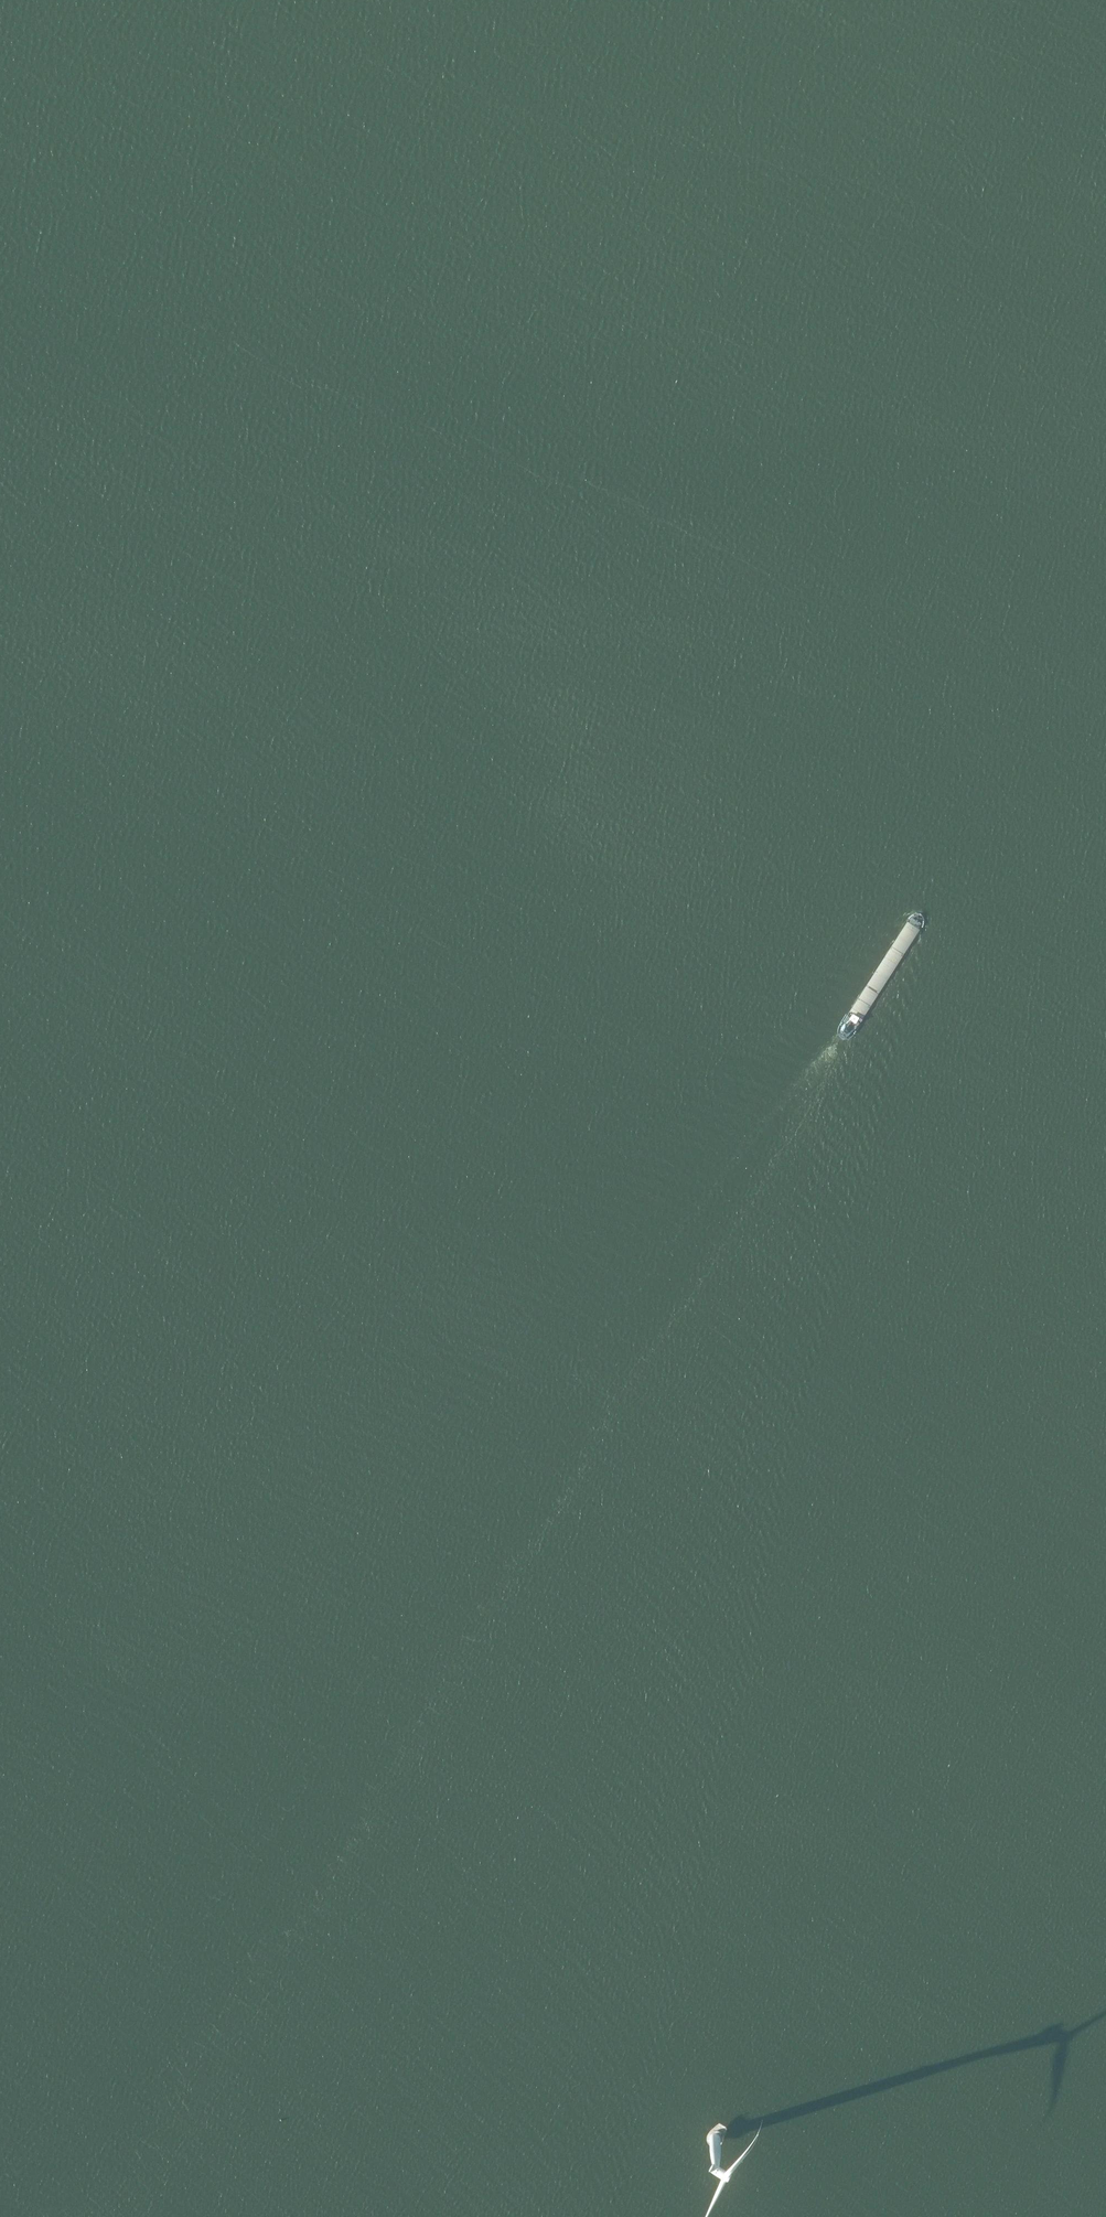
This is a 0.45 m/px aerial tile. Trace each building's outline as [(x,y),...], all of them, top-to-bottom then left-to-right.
[(718,2133),(715,2132),(713,2132),(711,2133),(710,2135),(709,2137),(709,2139),(710,2141),(712,2142),(714,2143),(716,2143),(718,2142),(719,2140),(720,2138),(720,2136),(719,2134),(718,2133)]
